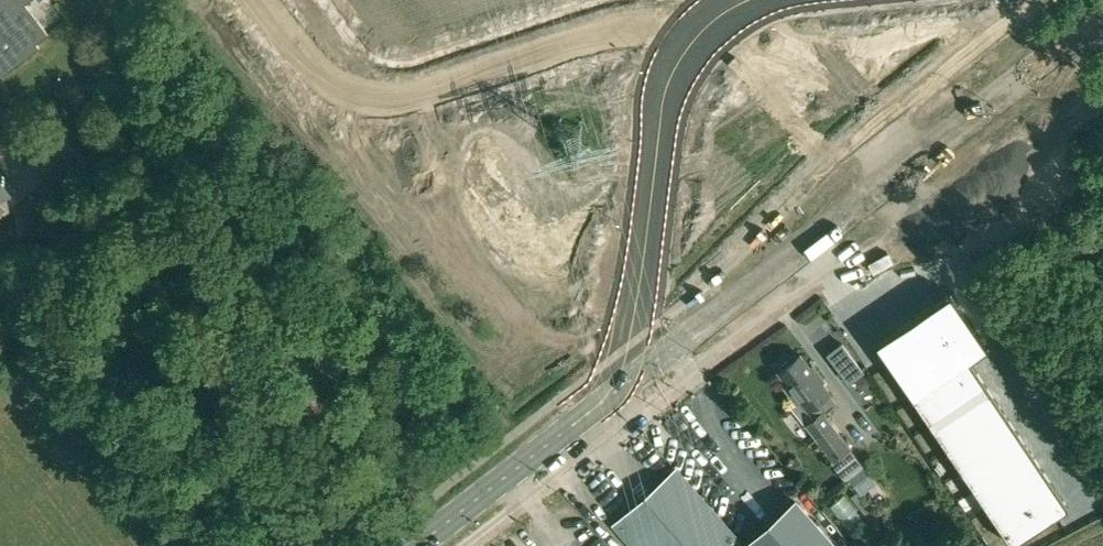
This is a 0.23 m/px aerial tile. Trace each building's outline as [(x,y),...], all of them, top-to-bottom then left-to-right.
[(0,1),(0,77),(40,47),(36,43),(49,34),(26,4),(31,0),(1,0),(0,1)] [(9,201),(2,192),(12,185),(0,170),(0,208),(9,201)] [(950,293),(876,343),(1013,544),(1068,507),(969,361),(988,348),(950,293)] [(864,371),(842,343),(828,354),(849,382),(864,371)] [(805,426),(806,425),(833,460),(849,448),(823,413),(835,404),(820,384),(824,381),(812,365),(810,367),(800,354),(790,362),(787,361),(781,366),(781,369),(778,371),(788,384),(784,387),(796,402),(793,405),(792,409),(805,426)] [(798,456),(787,464),(796,475),(807,467),(798,456)] [(878,483),(866,468),(852,478),(864,494),(878,483)] [(616,525),(635,545),(741,545),(676,472),(616,525)] [(797,502),(747,545),(836,545),(797,502)]
